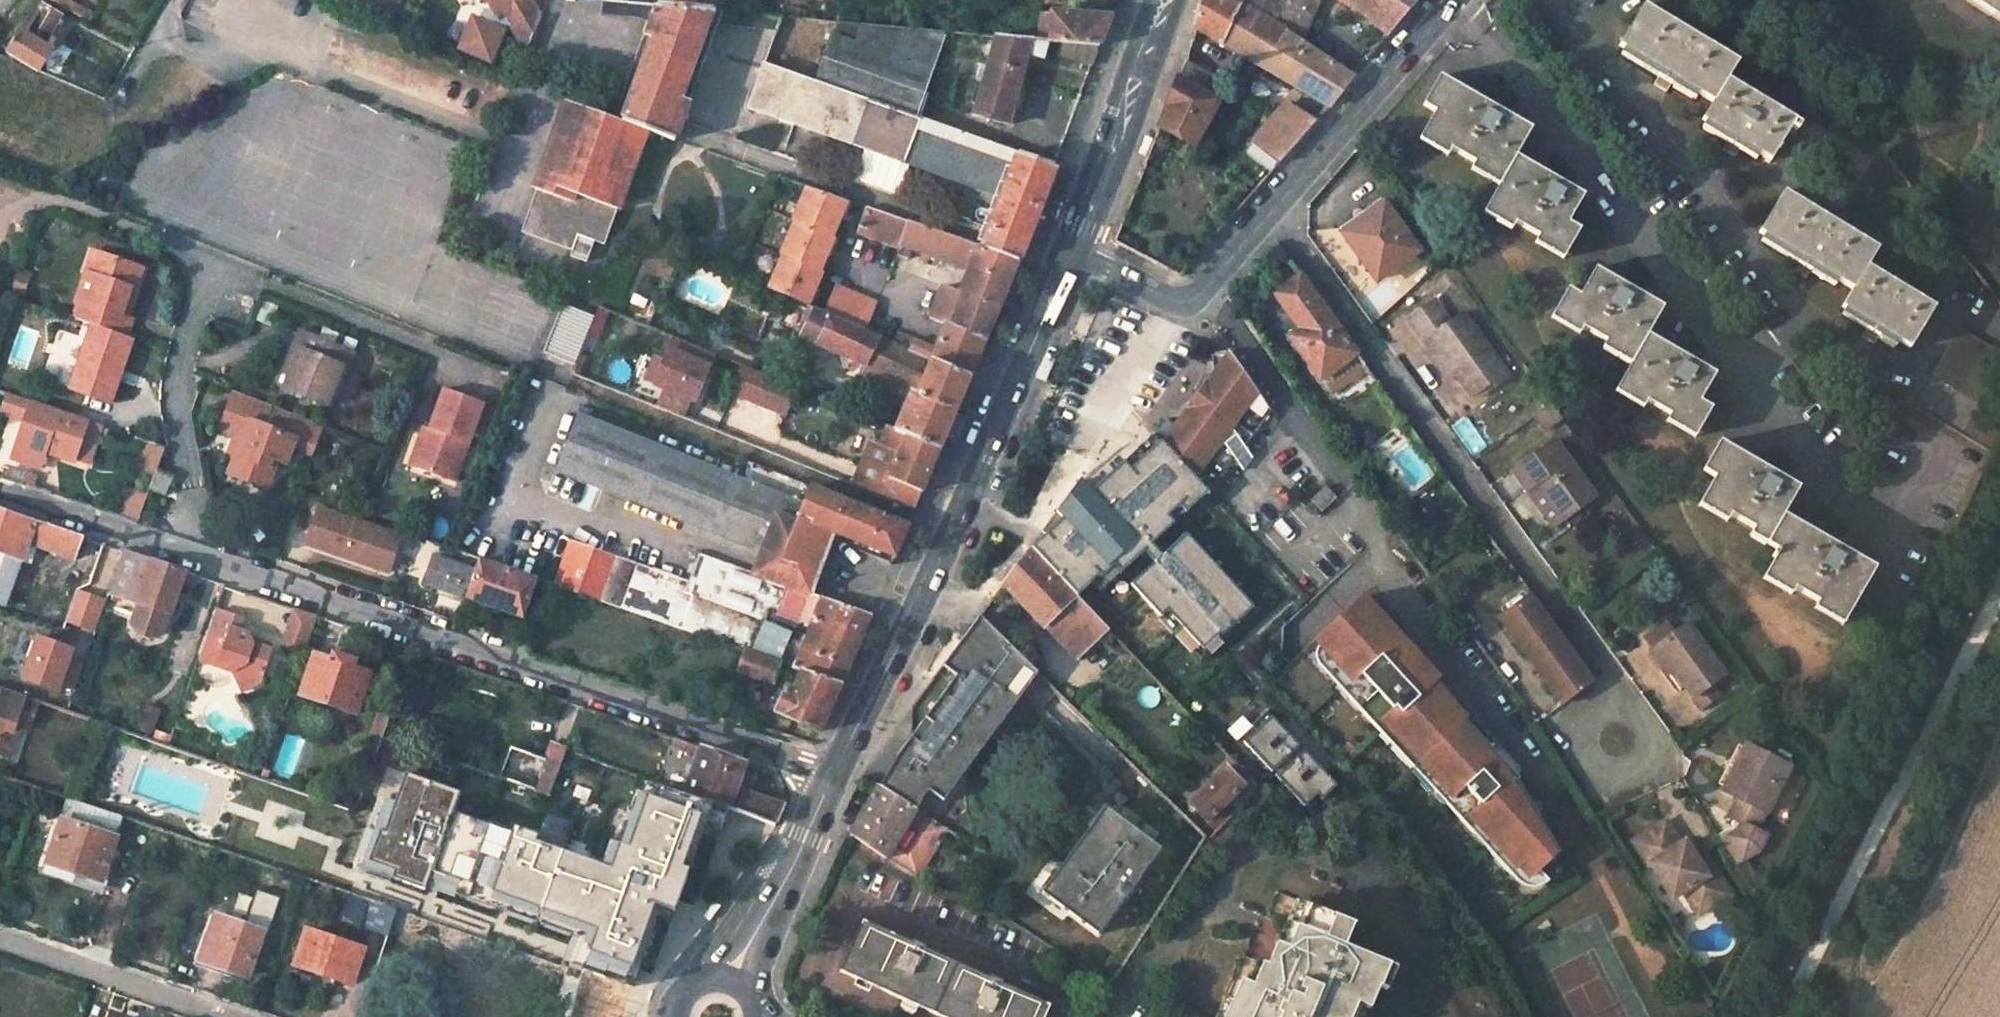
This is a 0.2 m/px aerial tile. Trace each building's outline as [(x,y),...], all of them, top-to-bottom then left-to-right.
[(50,51),(43,47),(65,9),(49,0),(40,0),(9,54),(38,72),(50,51)] [(87,12),(68,2),(70,0),(49,0),(65,9),(83,19),(87,12)] [(357,5),(380,14),(385,0),(360,0),(357,5)] [(494,13),(500,9),(525,49),(548,0),(486,0),(494,13)] [(685,8),(721,12),(731,12),(732,0),(686,0),(685,8)] [(1326,108),(1353,77),(1301,46),(1277,32),(1232,4),(1224,0),(1201,0),(1197,14),(1194,27),(1326,108)] [(1293,1),(1290,0),(1234,0),(1232,4),(1277,32),(1291,5),(1293,1)] [(1291,5),(1316,20),(1327,0),(1293,0),(1293,1),(1291,5)] [(1362,13),(1371,20),(1389,36),(1419,0),(1338,0),(1362,13)] [(1999,8),(1999,0),(1987,0),(1999,8)] [(658,18),(661,6),(608,1),(607,13),(658,18)] [(1737,58),(1645,4),(1621,43),(1712,100),(1702,116),(1769,157),(1794,117),(1727,76),(1737,58)] [(1301,46),(1316,20),(1291,5),(1277,32),(1301,46)] [(658,18),(653,34),(659,35),(629,121),(651,129),(676,137),(717,24),(721,12),(685,8),(661,6),(658,18)] [(717,24),(778,29),(781,17),(731,12),(721,12),(717,24)] [(1104,27),(1108,17),(1037,15),(1038,42),(1049,43),(1061,44),(1097,48),(1104,27)] [(471,18),(457,51),(488,64),(502,31),(471,18)] [(862,25),(856,40),(835,33),(816,81),(915,115),(944,33),(862,25)] [(996,38),(974,112),(1008,122),(1029,56),(1044,60),(1049,43),(1038,42),(996,38)] [(1097,48),(1061,44),(1057,54),(1089,68),(1097,48)] [(1169,98),(1158,126),(1193,146),(1219,102),(1201,90),(1209,75),(1184,60),(1169,98)] [(767,64),(751,107),(999,194),(980,246),(1017,259),(1026,234),(1054,163),(915,115),(816,81),(767,64)] [(1485,109),(1437,83),(1421,109),(1434,115),(1418,143),(1499,186),(1482,216),(1563,260),(1580,229),(1569,224),(1584,196),(1547,176),(1514,158),(1529,132),(1485,109)] [(629,121),(573,100),(542,187),(543,187),(585,203),(582,209),(616,224),(651,129),(629,121)] [(1287,105),(1257,145),(1278,164),(1311,125),(1317,119),(1287,105)] [(766,290),(811,307),(852,203),(806,186),(766,290)] [(543,187),(526,229),(556,241),(575,248),(581,233),(574,230),(582,209),(585,203),(543,187)] [(1877,245),(1782,190),(1758,230),(1853,287),(1843,303),(1912,344),(1937,303),(1867,262),(1877,245)] [(1379,199),(1338,229),(1374,280),(1416,251),(1379,199)] [(910,353),(968,378),(977,357),(995,313),(1017,259),(980,246),(867,207),(858,230),(943,262),(971,274),(962,296),(945,289),(931,321),(948,328),(941,343),(937,341),(934,350),(914,342),(910,353)] [(582,209),(574,230),(581,233),(608,244),(616,224),(582,209)] [(93,273),(101,252),(95,250),(88,271),(93,273)] [(125,336),(131,318),(125,316),(132,296),(127,295),(138,264),(101,252),(93,273),(88,271),(77,299),(80,300),(74,318),(90,323),(125,336)] [(1280,285),(1274,290),(1301,326),(1289,334),(1319,375),(1355,350),(1291,262),(1273,277),(1280,285)] [(127,295),(132,296),(143,265),(138,264),(127,295)] [(1569,292),(1554,318),(1635,363),(1620,390),(1699,434),(1715,406),(1704,401),(1719,374),(1681,353),(1650,336),(1664,310),(1626,289),(1596,273),(1581,299),(1569,292)] [(835,283),(825,307),(869,324),(879,300),(835,283)] [(598,305),(568,294),(550,341),(580,353),(598,305)] [(1435,305),(1412,321),(1426,342),(1431,339),(1457,376),(1474,399),(1491,386),(1495,391),(1510,381),(1463,316),(1449,325),(1435,305)] [(906,398),(892,432),(938,450),(953,415),(968,378),(910,353),(827,317),(813,310),(800,341),(815,347),(865,369),(861,379),(906,398)] [(90,323),(68,387),(109,401),(132,338),(125,336),(90,323)] [(1960,326),(1934,370),(1977,397),(1999,359),(1999,350),(1960,326)] [(288,375),(282,390),(326,407),(340,366),(347,368),(353,352),(349,351),(353,343),(320,329),(317,338),(298,330),(285,364),(291,367),(288,375)] [(1431,339),(1426,342),(1452,379),(1457,376),(1431,339)] [(1218,389),(1191,420),(1175,421),(1161,440),(1211,494),(1235,460),(1243,468),(1253,456),(1246,444),(1271,409),(1229,348),(1215,368),(1218,389)] [(679,357),(681,411),(708,410),(706,356),(679,357)] [(291,367),(285,364),(281,373),(288,375),(291,367)] [(785,417),(797,387),(743,365),(730,394),(785,417)] [(1191,420),(1218,389),(1215,368),(1196,393),(1175,421),(1191,420)] [(426,429),(413,464),(450,480),(469,431),(483,436),(494,409),(480,403),(481,402),(442,386),(426,429)] [(323,426),(233,389),(217,429),(234,436),(247,441),(239,461),(231,458),(224,476),(258,489),(269,463),(286,469),(297,442),(314,449),(323,426)] [(92,422),(33,402),(9,394),(2,412),(27,420),(14,457),(30,463),(43,468),(49,452),(77,462),(92,422)] [(1544,431),(1563,420),(1554,405),(1535,416),(1544,431)] [(734,482),(570,418),(549,476),(713,538),(734,482)] [(1466,418),(1452,429),(1475,457),(1489,446),(1466,418)] [(426,429),(420,425),(405,461),(413,464),(426,429)] [(885,429),(870,466),(861,463),(852,487),(912,511),(925,480),(938,450),(892,432),(885,429)] [(1551,433),(1508,462),(1523,484),(1531,479),(1557,515),(1592,491),(1551,433)] [(1050,537),(1032,549),(1078,596),(1093,582),(1102,591),(1145,553),(1155,565),(1132,585),(1201,663),(1225,638),(1221,636),(1252,607),(1186,536),(1164,557),(1153,544),(1212,496),(1161,440),(1155,434),(1111,474),(1092,492),(1081,482),(1059,511),(1043,534),(1050,537)] [(226,455),(231,458),(239,461),(247,441),(234,436),(226,455)] [(157,469),(165,447),(149,442),(139,472),(154,478),(157,469)] [(1759,465),(1722,444),(1705,475),(1716,481),(1700,509),(1781,554),(1767,581),(1846,627),(1875,572),(1835,550),(1786,523),(1804,490),(1759,465)] [(269,463),(258,489),(274,496),(286,469),(269,463)] [(175,475),(157,469),(154,478),(150,490),(167,496),(175,475)] [(29,477),(10,470),(7,480),(26,486),(29,477)] [(38,480),(29,477),(26,486),(35,490),(38,480)] [(1531,479),(1523,484),(1549,520),(1557,515),(1531,479)] [(811,488),(803,509),(734,482),(713,538),(759,556),(754,575),(811,595),(832,536),(892,558),(906,526),(811,488)] [(1334,498),(1323,486),(1307,500),(1319,513),(1334,498)] [(141,515),(148,496),(132,491),(122,520),(138,525),(138,523),(141,515)] [(385,572),(398,533),(317,506),(304,544),(385,572)] [(22,558),(24,559),(30,542),(77,557),(83,539),(25,518),(0,510),(0,551),(22,558)] [(553,583),(613,604),(629,562),(569,540),(553,583)] [(1019,567),(1006,584),(1047,626),(1078,596),(1032,549),(1019,567)] [(22,558),(0,551),(0,604),(5,606),(22,558)] [(187,574),(125,553),(111,596),(140,606),(137,615),(143,621),(158,626),(166,624),(168,615),(170,615),(178,590),(183,592),(184,587),(189,588),(193,576),(187,574)] [(749,651),(755,653),(769,612),(780,615),(781,612),(812,623),(821,598),(811,595),(754,575),(696,555),(686,581),(672,624),(749,651)] [(431,557),(420,586),(465,600),(474,572),(431,557)] [(486,608),(518,619),(532,580),(478,561),(474,572),(465,600),(467,601),(463,613),(483,620),(486,608)] [(613,604),(672,624),(686,581),(629,562),(613,604)] [(1532,592),(1501,615),(1566,703),(1596,680),(1532,592)] [(1078,596),(1047,626),(1077,657),(1109,627),(1088,606),(1078,596)] [(868,615),(821,598),(812,623),(796,667),(803,669),(840,682),(855,647),(868,615)] [(1389,722),(1441,778),(1434,784),(1475,827),(1482,818),(1499,835),(1491,844),(1517,871),(1526,863),(1535,873),(1561,850),(1502,756),(1501,755),(1498,752),(1486,752),(1484,728),(1439,680),(1434,686),(1419,672),(1410,671),(1407,648),(1398,638),(1393,643),(1377,625),(1381,621),(1360,598),(1315,640),(1334,660),(1328,666),(1356,695),(1352,699),(1381,729),(1389,722)] [(270,652),(253,646),(247,634),(237,631),(241,618),(216,609),(200,659),(236,672),(245,692),(259,686),(270,652)] [(319,619),(291,610),(280,641),(284,643),(281,652),(305,660),(308,651),(319,619)] [(1703,678),(1716,669),(1678,617),(1665,626),(1657,615),(1633,632),(1642,644),(1638,646),(1658,671),(1664,666),(1683,692),(1682,693),(1689,703),(1710,688),(1703,678)] [(1002,726),(1041,674),(982,617),(950,661),(946,667),(958,676),(926,718),(934,724),(920,742),(912,737),(898,755),(880,786),(916,807),(930,788),(945,800),(955,786),(949,781),(971,752),(978,757),(987,746),(980,741),(995,720),(1002,726)] [(273,643),(247,634),(253,646),(270,652),(273,643)] [(74,652),(39,640),(24,681),(59,694),(61,687),(75,692),(83,669),(69,664),(74,652)] [(1407,648),(1410,671),(1419,672),(1434,686),(1439,680),(1407,648)] [(749,651),(742,671),(775,682),(783,662),(755,653),(749,651)] [(315,655),(301,695),(355,714),(369,674),(352,668),(354,662),(334,656),(332,661),(315,655)] [(803,669),(795,689),(786,687),(776,716),(819,731),(829,708),(840,682),(803,669)] [(10,761),(19,733),(12,730),(14,724),(28,729),(37,702),(0,690),(0,758),(10,761)] [(393,712),(382,708),(370,745),(380,748),(393,712)] [(1273,770),(1300,746),(1269,711),(1242,734),(1273,770)] [(920,742),(934,724),(926,718),(920,727),(912,737),(920,742)] [(987,746),(1002,726),(995,720),(980,741),(987,746)] [(1381,729),(1434,784),(1441,778),(1389,722),(1381,729)] [(1486,752),(1498,752),(1501,755),(1502,756),(1506,751),(1484,728),(1486,752)] [(1783,765),(1743,743),(1718,790),(1732,798),(1723,815),(1736,822),(1732,829),(1715,834),(1732,865),(1750,850),(1758,835),(1749,829),(1783,765)] [(559,752),(540,744),(534,760),(501,748),(491,777),(544,795),(559,752)] [(700,749),(685,796),(724,809),(741,763),(734,760),(700,749)] [(1337,782),(1308,750),(1280,775),(1313,807),(1337,782)] [(955,786),(978,757),(971,752),(949,781),(955,786)] [(1247,784),(1229,766),(1192,802),(1209,821),(1247,784)] [(729,811),(724,809),(685,796),(659,787),(655,797),(638,792),(632,809),(629,808),(616,843),(611,841),(602,865),(537,841),(538,835),(515,826),(514,832),(453,810),(461,791),(407,771),(396,800),(380,795),(354,867),(390,881),(392,876),(425,888),(428,880),(575,934),(567,960),(604,972),(635,982),(661,907),(675,911),(706,826),(721,831),(729,811)] [(880,786),(851,831),(918,873),(947,828),(918,808),(916,807),(880,786)] [(773,826),(783,806),(741,793),(733,812),(773,826)] [(71,797),(50,858),(77,868),(75,873),(101,882),(125,815),(71,797)] [(1097,832),(1111,811),(1104,806),(1090,827),(1097,832)] [(1140,876),(1161,846),(1111,811),(1097,832),(1090,827),(1079,841),(1087,846),(1079,857),(1072,852),(1054,877),(1062,883),(1050,899),(1099,934),(1125,897),(1126,897),(1141,876),(1140,876)] [(1475,827),(1491,844),(1499,835),(1482,818),(1475,827)] [(1729,891),(1702,850),(1695,855),(1689,846),(1684,838),(1676,843),(1660,818),(1630,837),(1646,861),(1648,860),(1670,894),(1682,886),(1698,911),(1729,891)] [(1699,840),(1689,846),(1695,855),(1702,850),(1705,848),(1699,840)] [(1079,857),(1087,846),(1079,841),(1072,852),(1079,857)] [(1050,899),(1062,883),(1054,877),(1043,894),(1050,899)] [(395,905),(379,900),(369,928),(386,934),(395,905)] [(1397,963),(1346,942),(1356,919),(1309,900),(1300,922),(1290,919),(1261,984),(1244,977),(1234,999),(1225,995),(1216,1016),(1345,1016),(1353,996),(1371,1004),(1380,982),(1388,985),(1397,963)] [(359,1016),(376,1016),(385,990),(394,985),(418,913),(395,905),(386,934),(359,1016)] [(216,935),(206,961),(247,975),(263,931),(220,916),(214,934),(216,935)] [(838,970),(941,1016),(1046,1016),(1051,1006),(1002,984),(1004,981),(990,974),(988,978),(924,949),(926,944),(912,939),(910,942),(862,920),(838,970)] [(307,930),(296,964),(351,984),(363,949),(307,930)]
